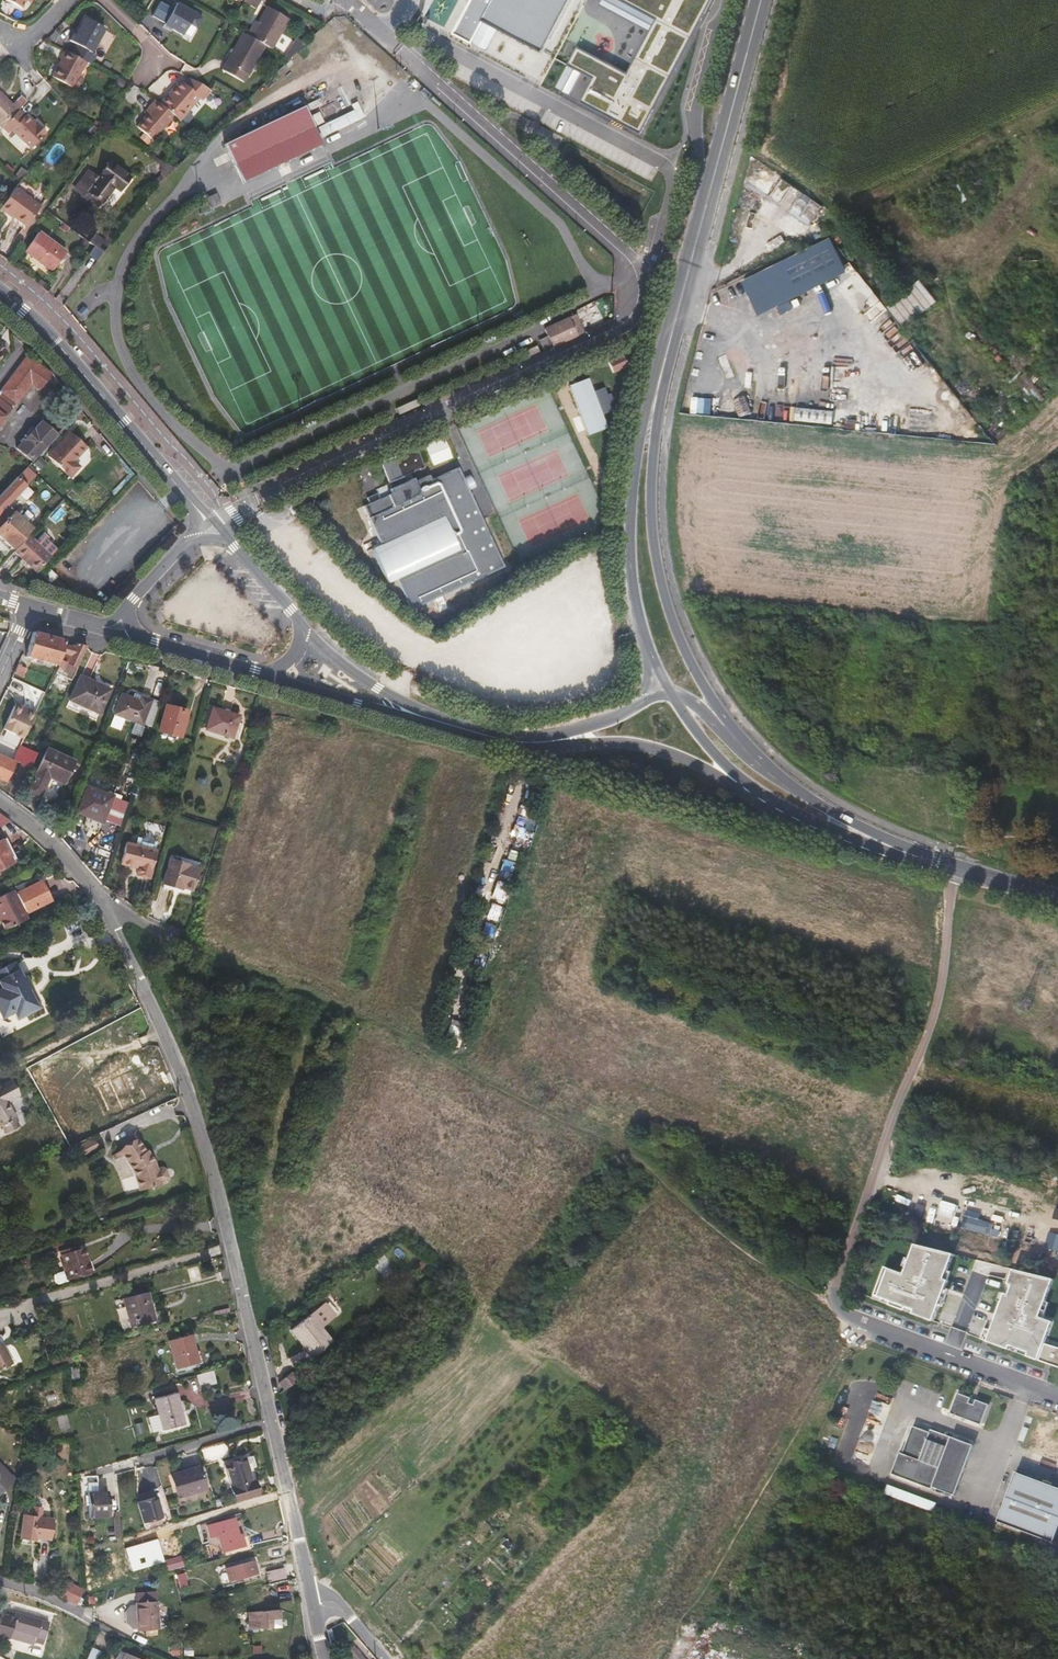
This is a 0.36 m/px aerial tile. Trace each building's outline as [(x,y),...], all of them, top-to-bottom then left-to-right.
[(21,8),(25,1),(28,3),(29,0),(7,0),(21,8)] [(243,2),(255,9),(260,0),(244,0),(243,2)] [(543,49),(569,0),(471,0),(454,31),(471,42),(485,18),(543,49)] [(708,0),(604,0),(602,4),(651,29),(629,72),(579,47),(558,87),(570,94),(583,73),(592,78),(581,99),(642,131),(708,0)] [(160,1),(152,16),(165,23),(164,25),(172,29),(182,34),(188,22),(196,27),(201,17),(177,3),(173,9),(160,1)] [(258,23),(250,36),(265,45),(272,49),(289,19),(267,7),(258,23)] [(76,44),(71,54),(86,62),(90,65),(92,61),(96,54),(91,52),(104,28),(85,18),(75,35),(73,34),(70,40),(76,44)] [(254,21),(246,34),(250,36),(258,23),(254,21)] [(246,34),(242,32),(221,70),(244,83),(265,45),(250,36),(246,34)] [(300,48),(293,43),(285,56),(289,59),(300,48)] [(71,54),(65,50),(60,59),(61,60),(52,76),(72,88),(86,62),(71,54)] [(208,88),(189,78),(184,84),(182,82),(168,97),(166,95),(160,103),(174,115),(180,121),(200,98),(203,100),(211,90),(208,88)] [(180,80),(166,95),(168,97),(182,82),(180,80)] [(2,127),(18,110),(27,101),(21,95),(12,104),(0,93),(0,125),(2,127)] [(143,112),(146,115),(158,102),(155,99),(143,112)] [(160,103),(158,102),(146,115),(136,127),(152,140),(174,115),(160,103)] [(318,113),(309,118),(304,106),(225,144),(234,164),(313,126),(322,122),(318,113)] [(2,127),(1,127),(8,133),(11,130),(30,149),(46,132),(37,124),(35,126),(31,122),(18,110),(2,127)] [(353,110),(314,129),(319,139),(358,120),(353,110)] [(314,129),(313,126),(234,164),(242,181),(321,144),(319,139),(314,129)] [(159,158),(157,162),(159,164),(161,167),(161,170),(161,172),(160,175),(164,179),(175,167),(159,158)] [(109,162),(105,168),(127,180),(129,177),(109,162)] [(21,167),(14,176),(19,181),(26,172),(21,167)] [(98,178),(87,193),(101,204),(113,187),(119,191),(127,180),(105,168),(98,178)] [(73,188),(84,196),(87,193),(98,178),(86,170),(73,188)] [(22,180),(17,185),(26,193),(30,188),(22,180)] [(14,188),(0,207),(26,226),(40,206),(14,188)] [(84,196),(81,201),(95,212),(101,204),(87,193),(84,196)] [(847,239),(839,230),(831,236),(839,245),(847,239)] [(24,251),(52,271),(57,264),(60,261),(66,252),(39,231),(24,251)] [(94,246),(89,254),(97,260),(109,245),(103,241),(94,234),(88,242),(94,246)] [(107,236),(103,241),(109,245),(112,240),(107,236)] [(743,282),(758,313),(847,269),(831,238),(743,282)] [(920,279),(888,306),(905,327),(937,300),(920,279)] [(553,346),(583,332),(575,315),(544,329),(548,336),(553,346)] [(543,351),(553,346),(548,336),(538,340),(543,351)] [(532,356),(540,352),(537,346),(529,350),(532,356)] [(622,354),(607,361),(612,373),(627,366),(622,354)] [(0,390),(0,391),(16,403),(31,384),(39,390),(52,374),(26,355),(0,390)] [(606,428),(601,415),(611,411),(608,404),(612,402),(608,394),(605,395),(603,388),(593,392),(588,378),(569,385),(588,435),(606,428)] [(5,417),(16,403),(0,391),(0,413),(5,417)] [(418,403),(413,392),(393,402),(398,413),(418,403)] [(692,398),(692,413),(713,413),(713,398),(692,398)] [(779,403),(756,403),(756,418),(778,419),(779,403)] [(797,421),(833,423),(833,410),(797,409),(797,421)] [(16,448),(33,461),(57,434),(41,421),(16,448)] [(73,461),(86,447),(70,432),(48,456),(70,477),(79,467),(73,461)] [(443,437),(425,444),(433,465),(451,458),(443,437)] [(381,462),(388,482),(390,482),(414,472),(414,471),(420,469),(421,469),(424,468),(425,467),(417,447),(381,462)] [(88,448),(76,460),(81,466),(93,454),(88,448)] [(475,505),(458,468),(431,480),(429,475),(415,482),(413,479),(390,490),(389,487),(387,484),(375,490),(379,499),(369,504),(363,506),(381,545),(372,549),(388,583),(397,579),(411,610),(504,567),(475,505)] [(18,477),(26,485),(34,477),(25,469),(18,477)] [(154,485),(158,482),(152,474),(149,477),(152,481),(154,485)] [(7,505),(8,506),(26,485),(18,477),(0,496),(0,513),(7,505)] [(0,513),(0,524),(13,510),(8,506),(7,505),(0,513)] [(0,524),(0,537),(12,548),(31,528),(13,510),(0,524)] [(29,536),(14,551),(37,572),(51,556),(38,544),(29,536)] [(44,538),(38,544),(51,556),(57,550),(44,538)] [(49,569),(42,576),(44,578),(50,584),(57,576),(53,573),(49,569)] [(985,630),(969,628),(968,637),(984,638),(985,630)] [(65,640),(33,631),(26,656),(57,665),(65,640)] [(75,647),(67,645),(64,654),(61,659),(58,668),(63,670),(66,663),(77,668),(87,647),(77,644),(75,647)] [(72,679),(77,668),(66,663),(63,670),(58,668),(57,672),(72,679)] [(26,668),(18,664),(14,673),(15,673),(22,677),(26,668)] [(70,700),(99,713),(109,691),(97,686),(98,684),(80,676),(70,700)] [(139,701),(122,695),(115,713),(142,723),(150,700),(141,697),(139,701)] [(150,700),(142,723),(152,727),(160,704),(150,700)] [(15,703),(14,706),(34,715),(35,713),(15,703)] [(192,710),(168,704),(160,731),(184,737),(192,710)] [(23,738),(34,715),(14,706),(3,729),(23,738)] [(238,716),(213,708),(207,729),(232,737),(238,716)] [(132,732),(142,735),(145,725),(135,723),(132,732)] [(22,761),(32,765),(37,753),(31,750),(32,747),(21,742),(20,745),(14,758),(16,758),(19,760),(22,761)] [(25,792),(49,803),(55,801),(74,761),(47,748),(25,792)] [(0,751),(0,778),(9,782),(19,760),(16,758),(14,758),(0,751)] [(128,763),(138,769),(140,763),(131,758),(128,763)] [(25,780),(32,765),(22,761),(16,775),(25,780)] [(87,786),(77,812),(88,816),(89,812),(104,818),(113,795),(87,786)] [(104,818),(104,820),(121,826),(130,801),(113,795),(104,818)] [(89,812),(88,816),(103,822),(104,820),(104,818),(89,812)] [(11,821),(0,813),(0,826),(11,821)] [(152,837),(146,836),(143,838),(138,837),(136,845),(154,849),(155,849),(157,841),(154,841),(152,837)] [(7,837),(2,840),(13,862),(18,860),(7,837)] [(0,841),(0,869),(13,862),(2,840),(0,841)] [(136,845),(126,842),(120,864),(138,868),(136,875),(149,878),(151,871),(157,850),(155,849),(154,849),(136,845)] [(190,864),(171,858),(163,884),(174,887),(175,884),(182,887),(193,890),(199,870),(189,866),(190,864)] [(42,881),(15,894),(13,890),(0,896),(0,919),(5,930),(28,919),(24,913),(51,899),(42,881)] [(504,896),(494,893),(485,922),(495,926),(504,896)] [(13,961),(0,968),(0,1018),(1,1020),(12,1014),(15,1019),(16,1019),(37,1007),(28,989),(30,988),(23,975),(21,977),(13,961)] [(277,988),(254,980),(252,986),(274,995),(277,988)] [(41,1008),(30,988),(28,989),(37,1007),(16,1019),(17,1021),(41,1008)] [(228,1011),(237,1016),(241,1008),(232,1003),(228,1011)] [(103,1089),(114,1115),(147,1100),(136,1075),(103,1089)] [(0,1086),(0,1124),(1,1127),(4,1125),(5,1125),(16,1119),(17,1118),(8,1101),(20,1095),(12,1079),(0,1086)] [(5,1125),(4,1125),(8,1132),(20,1126),(16,1119),(5,1125)] [(161,1168),(159,1160),(143,1138),(124,1151),(127,1155),(138,1170),(139,1175),(141,1175),(146,1189),(170,1181),(172,1177),(170,1168),(166,1166),(161,1168)] [(127,1155),(124,1151),(117,1156),(120,1160),(127,1155)] [(146,1189),(141,1175),(139,1175),(131,1178),(130,1180),(133,1191),(135,1192),(146,1189)] [(925,1206),(917,1204),(914,1215),(923,1217),(925,1206)] [(980,1220),(981,1213),(966,1210),(963,1228),(999,1235),(1001,1224),(980,1220)] [(1047,1247),(1057,1250),(1057,1234),(1051,1232),(1047,1247)] [(91,1272),(84,1248),(77,1250),(71,1252),(69,1248),(61,1251),(64,1262),(63,1263),(65,1269),(56,1272),(54,1275),(56,1281),(59,1282),(68,1279),(91,1272)] [(912,1312),(932,1320),(948,1279),(944,1278),(952,1257),(912,1248),(903,1272),(884,1265),(873,1293),(889,1299),(888,1303),(903,1309),(905,1305),(913,1308),(912,1312)] [(383,1252),(380,1255),(387,1264),(391,1262),(383,1252)] [(1053,1279),(1012,1270),(1007,1283),(1011,1284),(1008,1293),(1004,1292),(990,1329),(983,1327),(980,1336),(978,1335),(977,1337),(1007,1348),(1009,1345),(1028,1352),(1026,1356),(1036,1359),(1057,1366),(1057,1348),(1044,1343),(1052,1321),(1039,1317),(1053,1279)] [(147,1292),(124,1298),(131,1327),(154,1321),(147,1292)] [(872,1297),(888,1303),(889,1299),(873,1293),(872,1297)] [(324,1302),(290,1330),(312,1357),(332,1341),(320,1327),(335,1315),(324,1302)] [(517,1303),(511,1310),(519,1317),(525,1309),(517,1303)] [(191,1335),(169,1341),(177,1368),(198,1362),(191,1335)] [(1007,1348),(1026,1356),(1028,1352),(1009,1345),(1007,1348)] [(10,1364),(0,1346),(0,1369),(10,1364)] [(213,1370),(197,1375),(199,1384),(213,1381),(214,1383),(216,1383),(213,1370)] [(291,1371),(278,1382),(284,1390),(290,1386),(297,1380),(293,1375),(291,1371)] [(176,1392),(154,1398),(158,1414),(163,1430),(184,1424),(176,1392)] [(989,1406),(958,1394),(950,1414),(981,1426),(982,1422),(983,1421),(989,1406)] [(154,1432),(163,1430),(158,1414),(150,1416),(154,1432)] [(65,1415),(57,1417),(60,1429),(68,1427),(65,1415)] [(930,1434),(913,1427),(902,1453),(899,1452),(891,1474),(931,1490),(933,1488),(954,1496),(971,1454),(971,1451),(974,1446),(932,1430),(930,1434)] [(245,1457),(224,1463),(235,1501),(259,1494),(255,1480),(252,1481),(245,1457)] [(199,1466),(170,1474),(177,1497),(206,1489),(199,1466)] [(13,1478),(6,1471),(1,1476),(8,1483),(13,1478)] [(1018,1474),(998,1522),(1054,1544),(1057,1533),(1057,1490),(1018,1474)] [(87,1483),(87,1492),(89,1517),(109,1516),(108,1491),(97,1492),(97,1482),(87,1483)] [(156,1496),(137,1502),(143,1523),(163,1517),(156,1496)] [(42,1509),(32,1508),(31,1516),(32,1516),(41,1517),(42,1509)] [(31,1516),(23,1515),(21,1537),(34,1539),(34,1536),(50,1538),(53,1519),(41,1517),(32,1516),(31,1516)] [(217,1524),(207,1527),(210,1537),(219,1535),(223,1551),(221,1552),(222,1557),(251,1549),(247,1536),(242,1538),(241,1537),(238,1537),(233,1520),(217,1524)] [(181,1556),(162,1562),(164,1570),(183,1565),(181,1556)] [(252,1559),(226,1565),(229,1579),(256,1573),(252,1559)] [(283,1568),(266,1571),(268,1582),(286,1578),(283,1568)] [(171,1580),(161,1582),(163,1589),(173,1586),(171,1580)] [(83,1589),(67,1582),(60,1597),(76,1604),(83,1589)] [(157,1601),(137,1602),(137,1605),(131,1605),(126,1611),(127,1623),(132,1628),(138,1628),(138,1630),(159,1629),(157,1601)] [(279,1609),(249,1612),(249,1619),(248,1619),(249,1630),(273,1628),(272,1619),(280,1618),(279,1609)] [(17,1612),(15,1617),(0,1613),(0,1636),(9,1639),(11,1629),(36,1637),(36,1636),(43,1639),(46,1630),(39,1628),(41,1619),(17,1612)] [(353,1646),(347,1651),(353,1658),(363,1658),(353,1646)] [(101,1651),(91,1647),(86,1658),(97,1658),(101,1651)] [(126,1653),(119,1650),(118,1655),(115,1658),(123,1658),(126,1653)]
